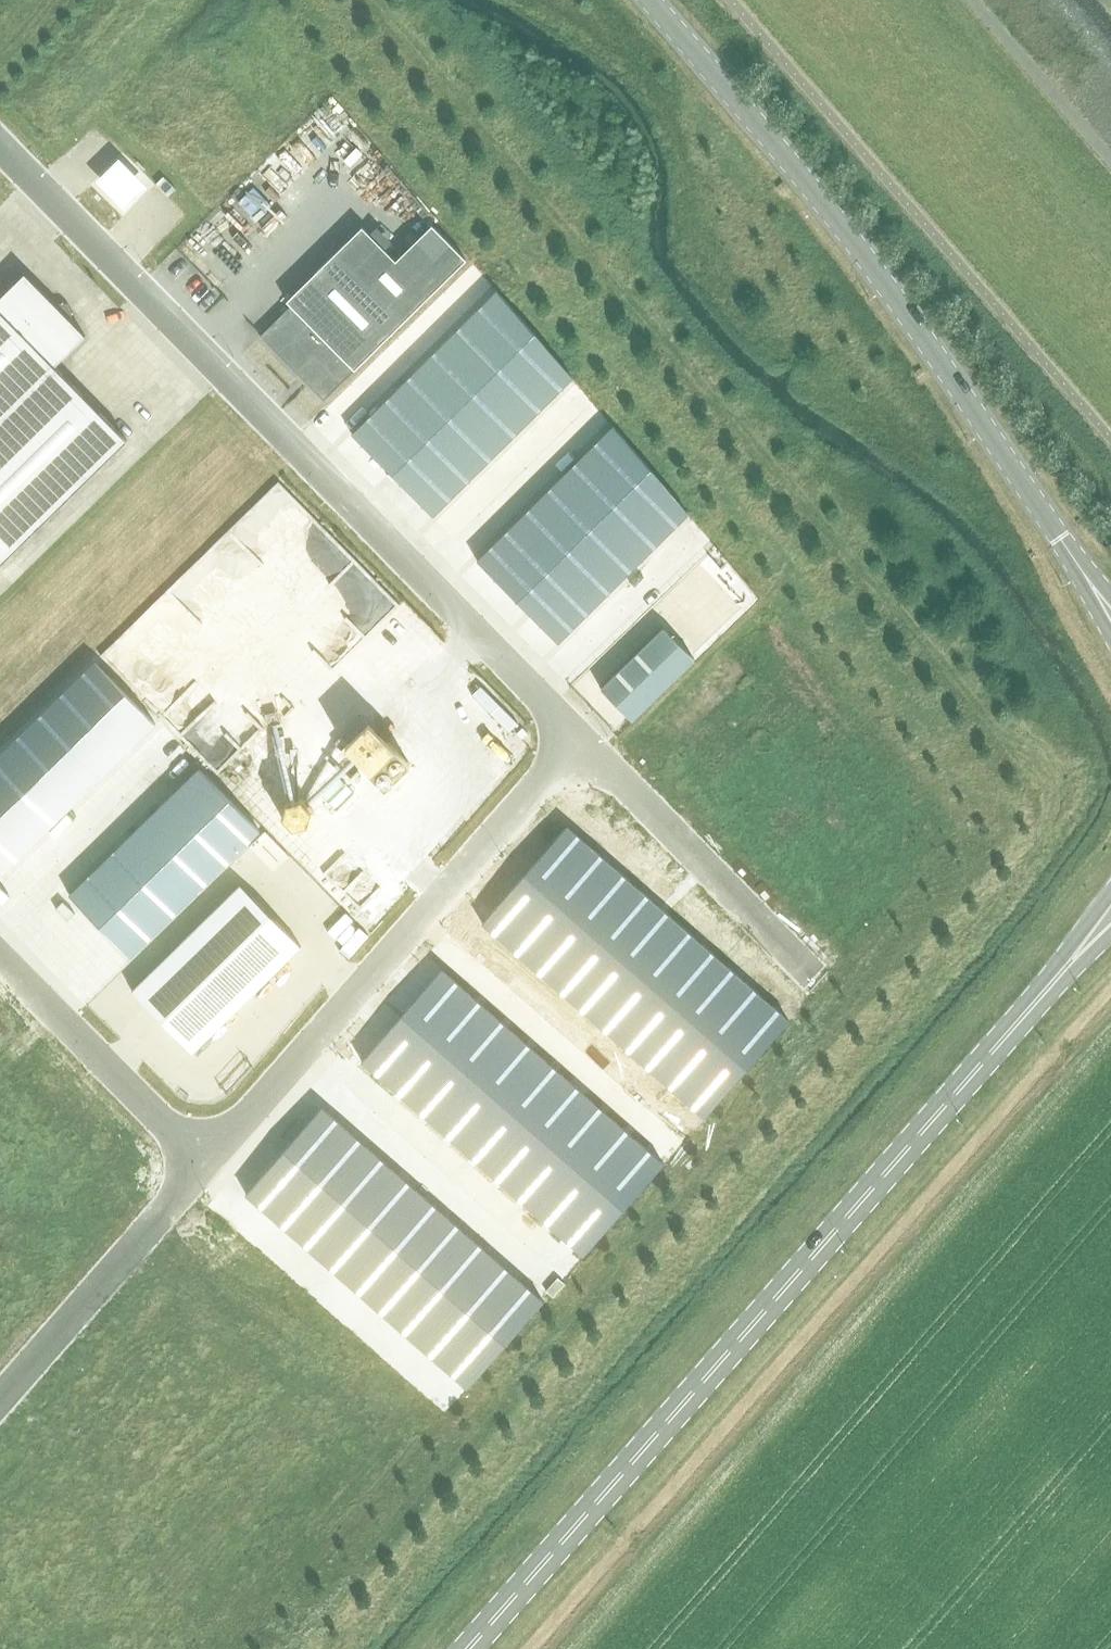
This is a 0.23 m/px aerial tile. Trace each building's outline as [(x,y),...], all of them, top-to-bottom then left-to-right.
[(118,151),(95,174),(124,203),(147,181),(118,151)] [(291,304),(260,335),(323,400),(430,295),(397,261),(364,227),(289,301),(291,304)] [(85,335),(24,273),(0,297),(0,564),(77,489),(127,440),(54,366),(85,335)] [(496,290),(468,318),(508,358),(533,333),(496,290)] [(468,318),(446,340),(486,381),(508,358),(468,318)] [(533,333),(508,358),(548,399),(571,376),(533,333)] [(446,340),(423,362),(463,403),(486,381),(446,340)] [(508,358),(486,381),(526,421),(548,399),(508,358)] [(423,362),(401,385),(421,405),(441,425),(463,403),(423,362)] [(486,381),(463,403),(503,443),(526,421),(486,381)] [(401,385),(351,434),(372,454),(421,405),(401,385)] [(463,403),(441,425),(461,445),(481,465),(503,443),(463,403)] [(421,405),(372,454),(391,474),(441,425),(421,405)] [(441,425),(391,474),(411,494),(461,445),(441,425)] [(584,454),(624,494),(650,469),(613,425),(584,454)] [(461,445),(411,494),(432,514),(481,465),(461,445)] [(601,517),(624,494),(584,454),(561,477),(601,517)] [(624,494),(664,535),(687,512),(650,469),(624,494)] [(601,517),(561,477),(539,499),(579,539),(601,517)] [(641,557),(664,535),(624,494),(601,517),(641,557)] [(539,499),(515,522),(542,549),(556,562),(579,539),(539,499)] [(579,539),(619,580),(641,557),(601,517),(579,539)] [(515,522),(477,560),(504,587),(542,549),(515,522)] [(556,562),(569,576),(596,603),(619,580),(579,539),(556,562)] [(504,587),(530,614),(569,576),(556,562),(542,549),(504,587)] [(569,576),(530,614),(557,641),(596,603),(569,576)] [(662,628),(600,688),(630,719),(692,659),(662,628)] [(93,659),(71,680),(134,744),(155,723),(93,659)] [(71,680),(50,701),(112,765),(134,744),(71,680)] [(480,686),(471,695),(509,731),(518,722),(480,686)] [(50,701),(28,723),(90,786),(112,765),(50,701)] [(368,721),(344,746),(385,788),(410,763),(368,721)] [(28,723),(6,744),(37,776),(68,808),(90,786),(28,723)] [(0,750),(0,812),(4,808),(37,776),(6,744),(0,750)] [(197,765),(175,787),(237,850),(259,829),(197,765)] [(37,776),(4,808),(35,840),(68,808),(37,776)] [(175,787),(153,808),(215,872),(237,850),(175,787)] [(0,812),(0,869),(3,871),(35,840),(4,808),(0,812)] [(153,808),(131,829),(162,861),(193,893),(215,872),(153,808)] [(566,826),(545,850),(589,888),(610,864),(566,826)] [(131,829),(67,891),(98,923),(162,861),(131,829)] [(545,850),(524,874),(568,913),(589,888),(545,850)] [(162,861),(98,923),(130,955),(193,893),(162,861)] [(589,888),(568,913),(590,932),(633,884),(610,864),(589,888)] [(524,874),(502,898),(547,937),(568,913),(524,874)] [(240,884),(131,990),(192,1052),(301,946),(240,884)] [(633,884),(590,932),(612,952),(655,903),(633,884)] [(502,898),(481,922),(525,961),(547,937),(502,898)] [(655,903),(612,952),(635,971),(677,923),(655,903)] [(547,937),(525,961),(548,981),(590,932),(568,913),(547,937)] [(677,923),(635,971),(657,991),(699,942),(677,923)] [(590,932),(548,981),(570,1000),(612,952),(590,932)] [(699,942),(657,991),(679,1010),(721,961),(699,942)] [(612,952),(570,1000),(592,1019),(635,971),(612,952)] [(721,961),(679,1010),(701,1029),(744,981),(721,961)] [(442,968),(422,991),(471,1035),(491,1011),(442,968)] [(635,971),(592,1019),(615,1039),(657,991),(635,971)] [(744,981),(701,1029),(723,1049),(766,1000),(744,981)] [(422,991),(401,1015),(450,1058),(471,1035),(422,991)] [(657,991),(615,1039),(637,1058),(679,1010),(657,991)] [(766,1000),(723,1049),(746,1068),(788,1020),(766,1000)] [(679,1010),(637,1058),(659,1078),(701,1029),(679,1010)] [(471,1035),(450,1058),(475,1080),(516,1033),(491,1011),(471,1035)] [(401,1015),(381,1038),(430,1081),(450,1058),(401,1015)] [(701,1029),(659,1078),(681,1097),(723,1049),(701,1029)] [(516,1033),(475,1080),(500,1102),(541,1055),(516,1033)] [(381,1038),(361,1060),(410,1104),(430,1081),(381,1038)] [(723,1049),(681,1097),(704,1117),(746,1068),(723,1049)] [(541,1055),(500,1102),(524,1123),(565,1077),(541,1055)] [(430,1081),(410,1104),(434,1126),(475,1080),(450,1058),(430,1081)] [(565,1077),(524,1123),(549,1145),(590,1099),(565,1077)] [(475,1080),(434,1126),(459,1147),(500,1102),(475,1080)] [(590,1099),(549,1145),(574,1167),(615,1121),(590,1099)] [(500,1102),(459,1147),(484,1169),(524,1123),(500,1102)] [(321,1107),(302,1128),(351,1171),(370,1150),(321,1107)] [(615,1121),(574,1167),(598,1189),(639,1143),(615,1121)] [(524,1123),(484,1169),(508,1191),(549,1145),(524,1123)] [(302,1128),(283,1150),(332,1193),(351,1171),(302,1128)] [(639,1143),(598,1189),(623,1211),(664,1165),(639,1143)] [(549,1145),(508,1191),(533,1213),(574,1167),(549,1145)] [(283,1150),(264,1171),(313,1215),(332,1193),(283,1150)] [(351,1171),(332,1193),(357,1215),(395,1172),(370,1150),(351,1171)] [(574,1167),(533,1213),(558,1235),(598,1189),(574,1167)] [(264,1171),(245,1193),(294,1236),(313,1215),(264,1171)] [(395,1172),(357,1215),(381,1237),(420,1194),(395,1172)] [(598,1189),(558,1235),(583,1257),(623,1211),(598,1189)] [(313,1215),(294,1236),(319,1258),(356,1216),(357,1215),(332,1193),(313,1215)] [(420,1194),(381,1237),(406,1258),(444,1215),(420,1194)] [(356,1216),(319,1258),(343,1280),(381,1237),(357,1215),(356,1216)] [(444,1215),(406,1258),(430,1280),(468,1237),(444,1215)] [(381,1237),(343,1280),(368,1302),(406,1258),(381,1237)] [(468,1237),(430,1280),(455,1302),(493,1259),(468,1237)] [(406,1258),(368,1302),(392,1323),(430,1280),(406,1258)] [(493,1259),(455,1302),(479,1324),(517,1280),(493,1259)] [(556,1278),(545,1291),(549,1295),(552,1297),(564,1284),(561,1282),(556,1278)] [(430,1280),(392,1323),(417,1345),(455,1302),(430,1280)] [(517,1280),(479,1324),(504,1346),(542,1302),(517,1280)] [(455,1302),(417,1345),(441,1367),(479,1324),(455,1302)] [(479,1324),(441,1367),(466,1389),(504,1346),(479,1324)]
